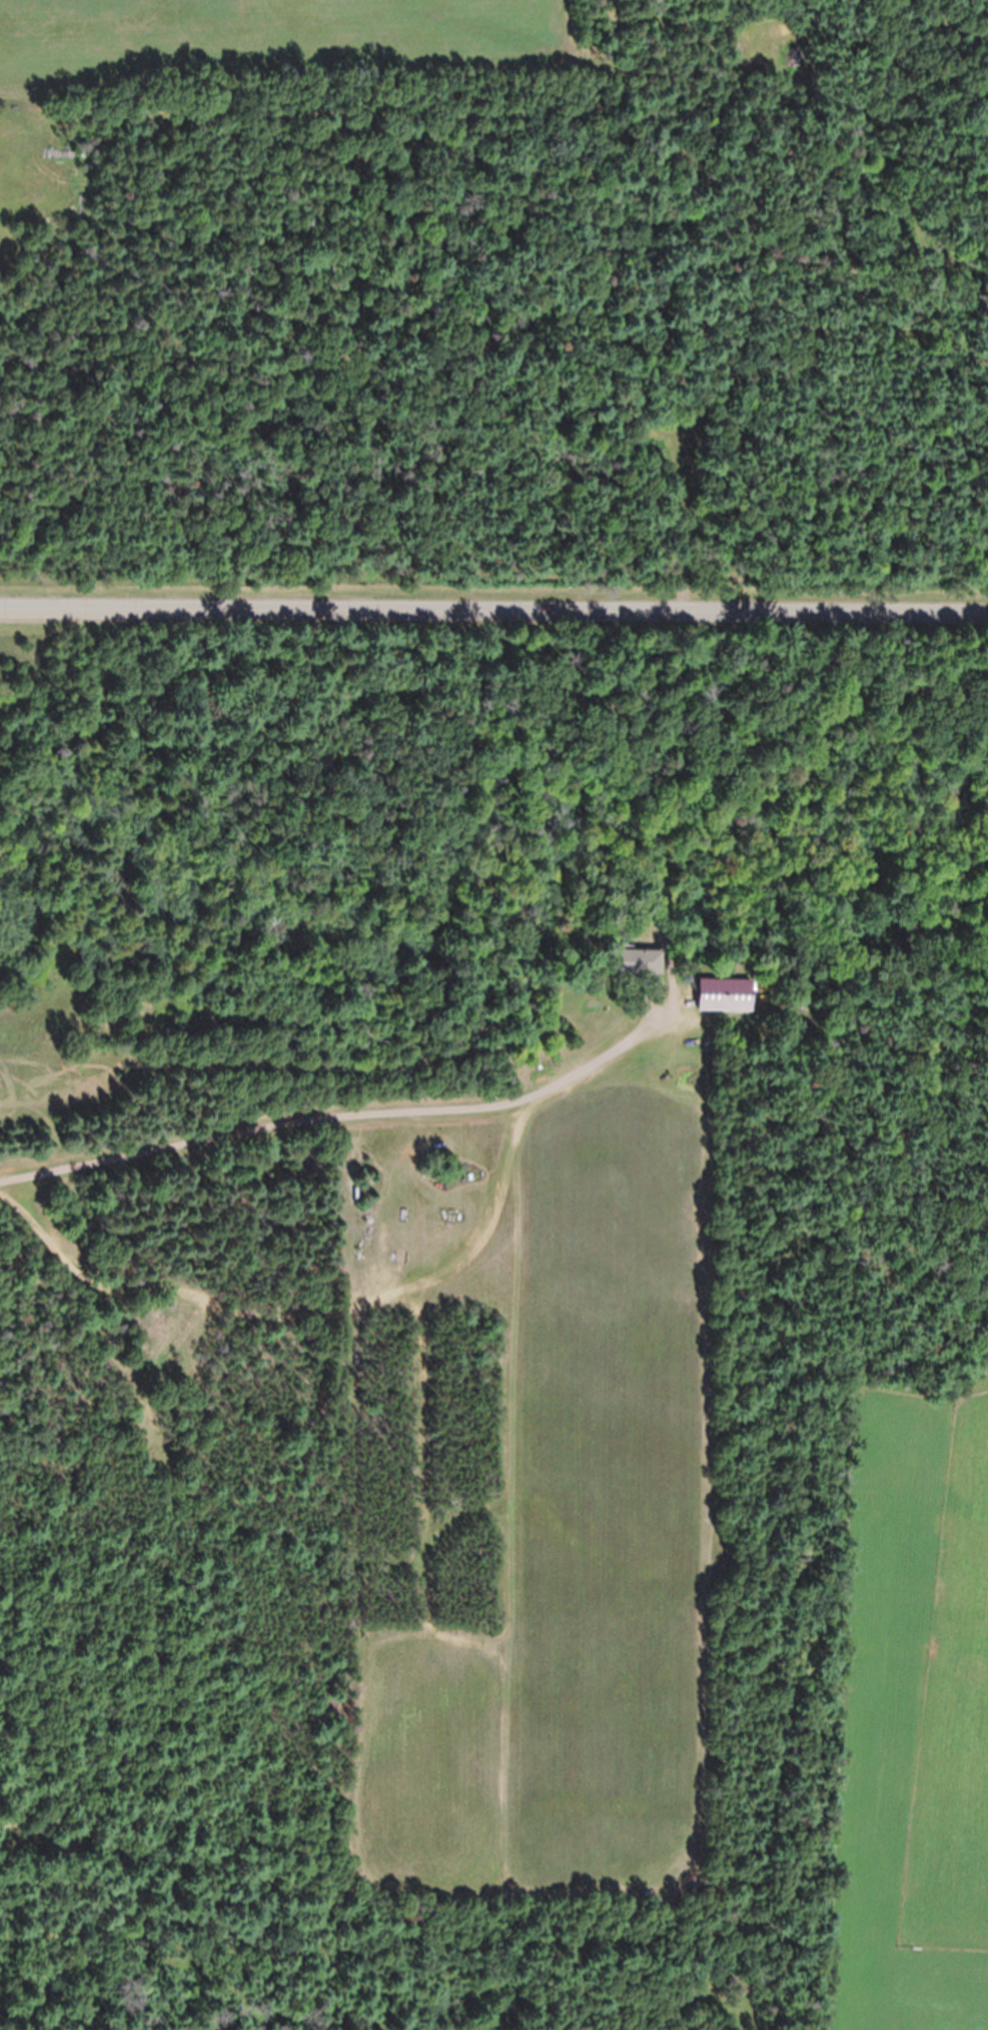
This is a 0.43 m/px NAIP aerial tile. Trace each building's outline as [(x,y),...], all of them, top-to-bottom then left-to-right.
[(662,951),(610,951),(610,975),(662,975),(662,951)] [(697,1012),(752,1012),(752,980),(697,980),(697,1012)] [(964,2010),(944,2010),(944,2019),(964,2019),(964,2010)]
